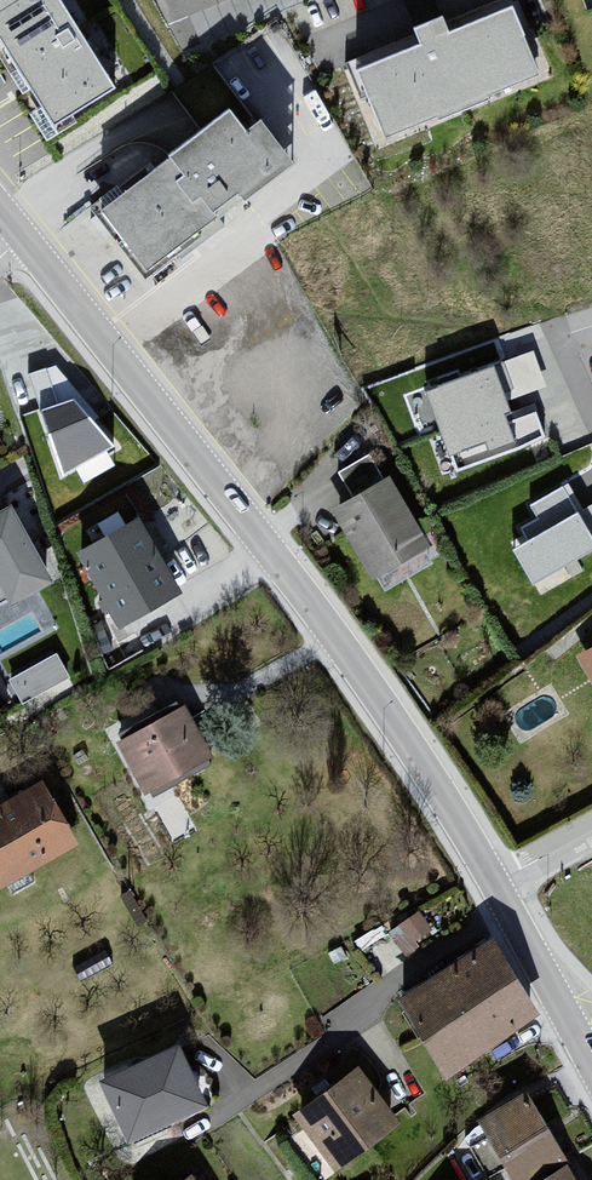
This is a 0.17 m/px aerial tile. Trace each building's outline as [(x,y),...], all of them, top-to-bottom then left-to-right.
[(0,4),(0,68),(47,138),(114,90),(57,0),(6,0),(0,4)] [(421,49),(358,75),(388,148),(439,127),(440,131),(497,108),(495,103),(549,81),(520,9),(456,36),(449,20),(415,34),(421,49)] [(238,138),(224,119),(95,215),(147,284),(298,172),(261,122),(238,138)] [(456,477),(543,443),(533,417),(510,426),(486,367),(422,392),(456,477)] [(41,411),(62,476),(114,446),(74,400),(41,411)] [(349,495),(322,511),(364,581),(421,547),(365,455),(336,473),(349,495)] [(511,541),(538,587),(591,556),(591,540),(572,505),(511,541)] [(38,583),(0,514),(0,603),(38,583)] [(144,526),(81,564),(121,631),(184,593),(144,526)] [(576,653),(591,683),(591,642),(576,653)] [(23,699),(72,672),(57,646),(8,673),(23,699)] [(185,709),(120,744),(145,791),(210,756),(185,709)] [(0,808),(0,880),(3,885),(75,844),(41,784),(0,808)] [(405,943),(434,924),(420,903),(391,923),(405,943)] [(482,939),(386,999),(432,1073),(528,1013),(482,939)] [(167,1050),(92,1084),(120,1144),(195,1109),(167,1050)] [(346,1066),(280,1116),(324,1175),(391,1126),(346,1066)] [(466,1120),(503,1179),(527,1179),(555,1163),(511,1092),(466,1120)] [(555,1163),(527,1179),(565,1179),(555,1163)]
